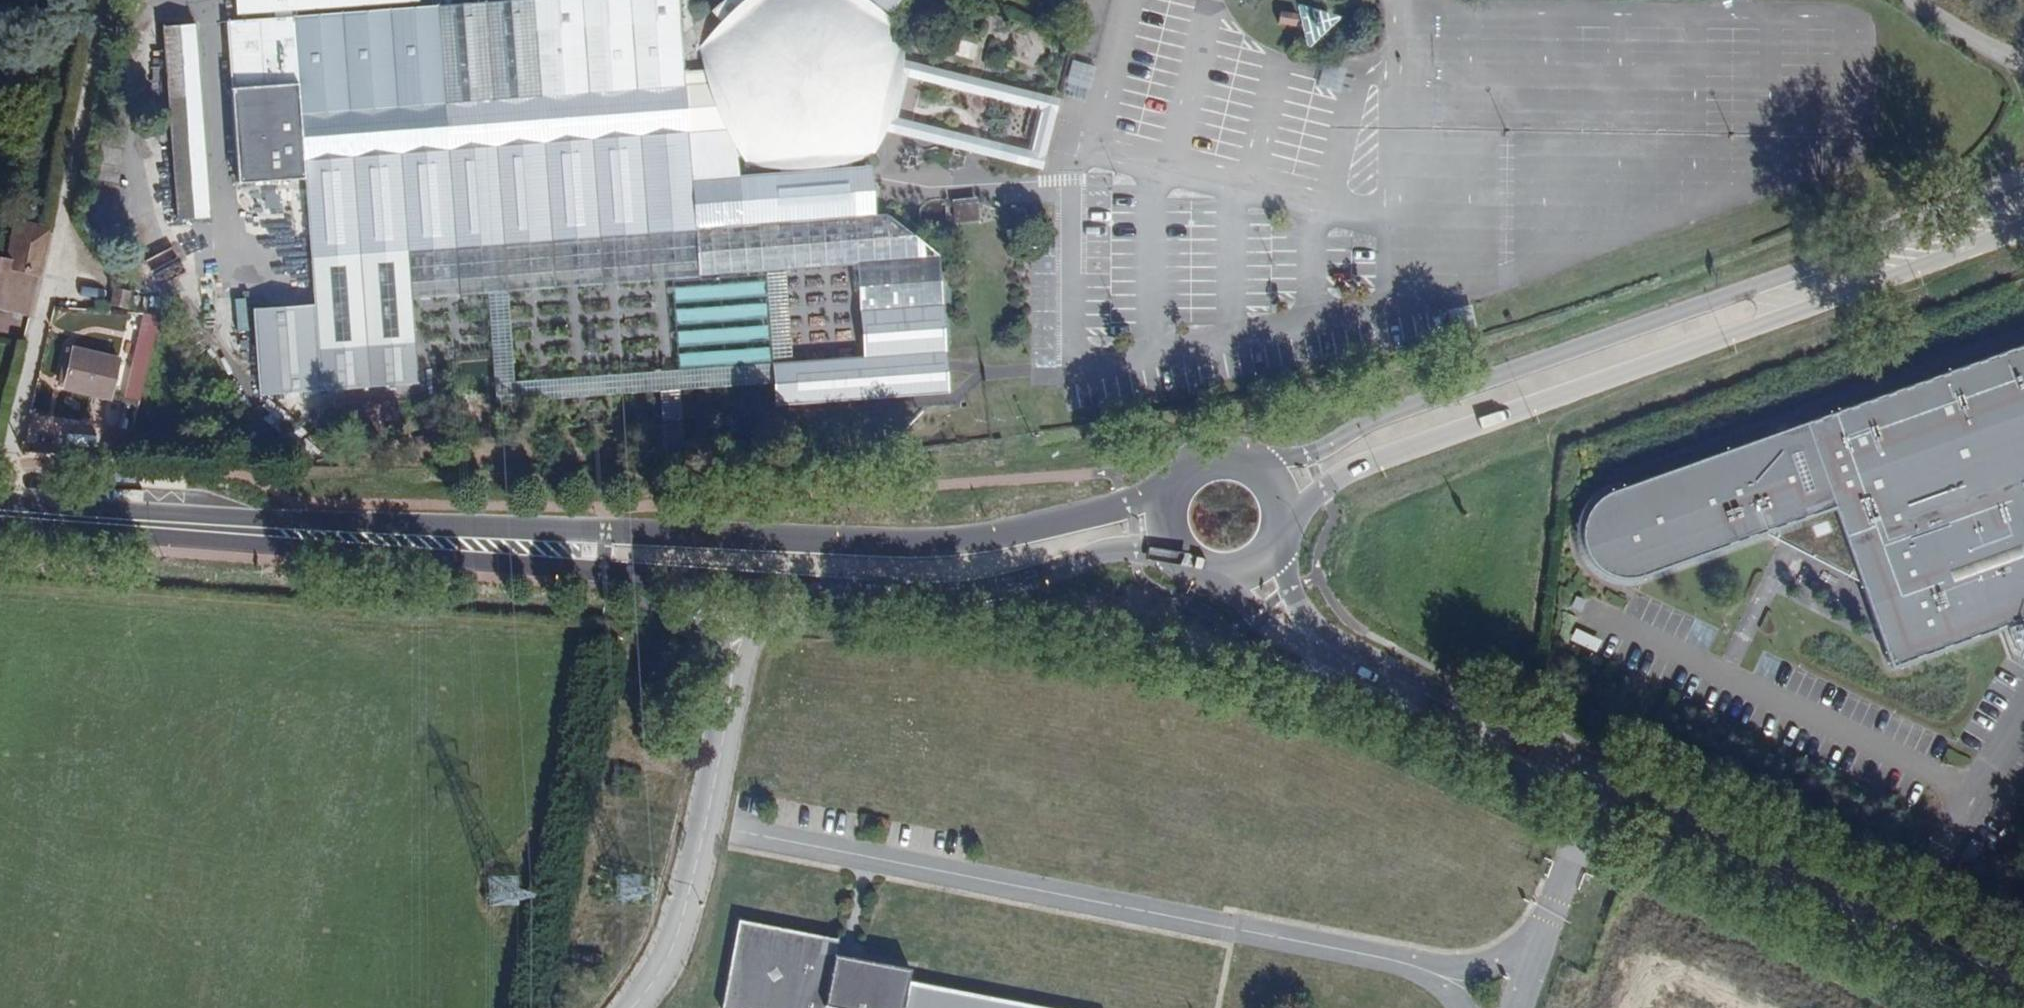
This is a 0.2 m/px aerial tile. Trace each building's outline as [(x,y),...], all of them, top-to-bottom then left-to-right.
[(710,12),(725,30),(702,46),(702,45),(690,42),(688,49),(701,52),(701,50),(710,71),(682,73),(677,0),(512,0),(292,17),(292,10),(417,0),(235,0),(236,14),(274,11),(274,18),(226,21),(238,183),(305,178),(311,257),(502,243),(502,250),(647,240),(646,232),(853,216),(852,192),(849,154),(867,154),(875,164),(880,159),(872,150),(871,151),(876,123),(884,87),(889,66),(899,36),(899,37),(911,33),(909,26),(897,31),(889,27),(893,18),(880,12),(875,20),(872,19),(879,9),(888,14),(897,0),(724,0),(710,12)] [(1309,12),(1311,41),(1336,40),(1335,11),(1309,12)] [(195,24),(163,26),(177,219),(210,216),(195,24)] [(1057,98),(896,58),(892,73),(1039,109),(1054,113),(1057,98)] [(1029,150),(1044,154),(1054,113),(1039,109),(1029,150)] [(880,124),(879,128),(896,133),(1040,168),(1042,161),(1044,154),(1029,150),(882,114),(880,124)] [(955,199),(956,221),(979,220),(978,198),(955,199)] [(502,243),(311,257),(317,349),(319,349),(414,342),(411,297),(855,263),(859,310),(940,304),(936,255),(884,214),(883,214),(853,216),(646,232),(647,240),(502,250),(502,243)] [(80,283),(101,284),(101,270),(80,269),(80,283)] [(2,306),(5,294),(25,299),(29,276),(0,270),(0,306),(2,306)] [(29,312),(36,278),(29,276),(25,299),(5,294),(2,306),(29,312)] [(131,291),(115,287),(111,304),(127,308),(131,291)] [(1455,330),(1477,325),(1473,305),(1450,310),(1455,330)] [(142,313),(127,393),(142,396),(158,316),(142,313)] [(1805,418),(1809,428),(1772,441),(1769,430),(1613,484),(1603,489),(1592,498),(1585,511),(1583,520),(1583,534),(1587,546),(1594,557),(1602,564),(1618,571),(1637,570),(1774,524),(1867,581),(1898,666),(2023,620),(2023,488),(2022,483),(2023,482),(2023,343),(1805,418)] [(64,388),(110,399),(119,360),(73,349),(64,388)] [(1805,418),(1769,430),(1772,441),(1809,428),(1805,418)] [(910,982),(912,970),(837,955),(840,940),(743,920),(725,1007),(1044,1007),(910,982)] [(1681,1006),(1683,1000),(1666,992),(1658,1007),(1685,1007),(1681,1006)]
